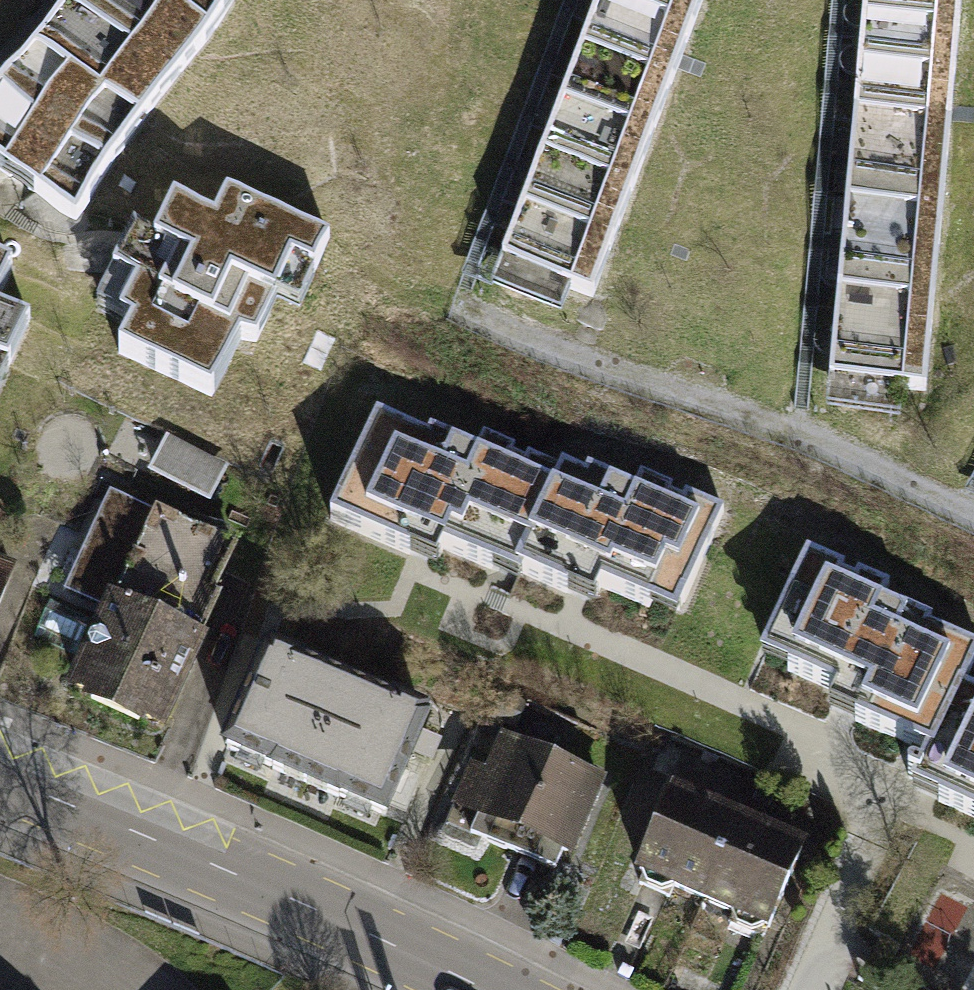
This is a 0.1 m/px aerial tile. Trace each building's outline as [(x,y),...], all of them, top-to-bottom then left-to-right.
[(68,217),(227,0),(78,0),(0,107),(0,167),(68,217)] [(503,268),(592,301),(703,0),(603,0),(503,268)] [(957,0),(864,0),(831,385),(924,392),(957,0)] [(297,310),(324,246),(235,207),(224,231),(168,207),(151,249),(125,238),(89,321),(125,337),(113,363),(206,403),(236,334),(251,340),(269,298),(297,310)] [(8,274),(0,270),(0,292),(8,274)] [(23,328),(0,318),(0,380),(23,328)] [(564,481),(488,447),(484,457),(378,413),(333,521),(447,569),(456,549),(526,578),(529,570),(564,481)] [(170,446),(156,474),(206,498),(220,470),(170,446)] [(721,517),(646,487),(641,500),(569,471),(564,481),(529,570),(603,599),(610,583),(683,612),(721,517)] [(113,613),(75,698),(160,736),(221,602),(214,599),(236,550),(113,495),(69,593),(113,613)] [(12,568),(0,563),(0,601),(12,568)] [(879,607),(883,599),(806,566),(764,666),(841,698),(834,715),(932,756),(959,696),(973,660),(973,647),(879,607)] [(237,749),(318,782),(356,689),(275,656),(237,749)] [(318,782),(397,815),(436,722),(356,689),(318,782)] [(959,696),(932,756),(962,768),(951,792),(973,802),(973,702),(959,696)] [(607,785),(509,747),(476,832),(574,870),(607,785)] [(636,884),(703,912),(742,823),(676,794),(636,884)] [(703,912),(767,940),(806,850),(742,823),(703,912)]
